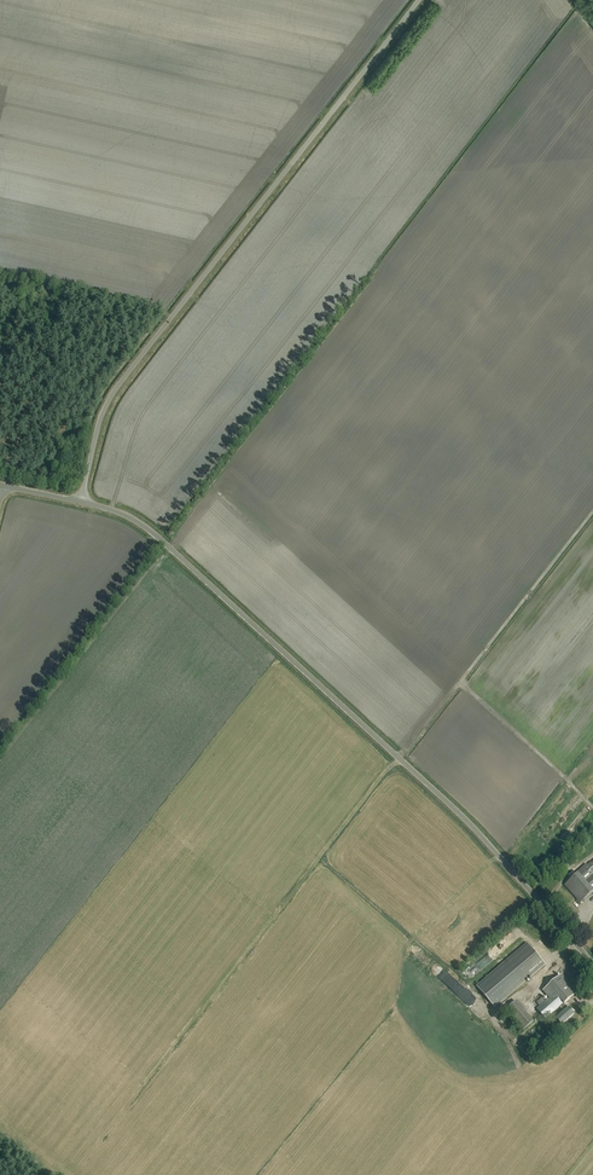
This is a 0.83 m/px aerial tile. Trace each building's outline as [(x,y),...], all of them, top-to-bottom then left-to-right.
[(589,866),(587,864),(577,872),(578,873),(565,885),(580,903),(592,893),(592,862),(589,866)] [(477,986),(495,1007),(545,965),(527,943),(477,986)] [(487,954),(465,971),(470,978),(492,960),(487,954)] [(537,1010),(546,1020),(560,1007),(564,1012),(556,1019),(562,1025),(574,1014),(569,1008),(568,1009),(564,1004),(578,993),(562,974),(543,991),(549,999),(537,1010)] [(532,1021),(515,1000),(505,1007),(522,1029),(532,1021)]
